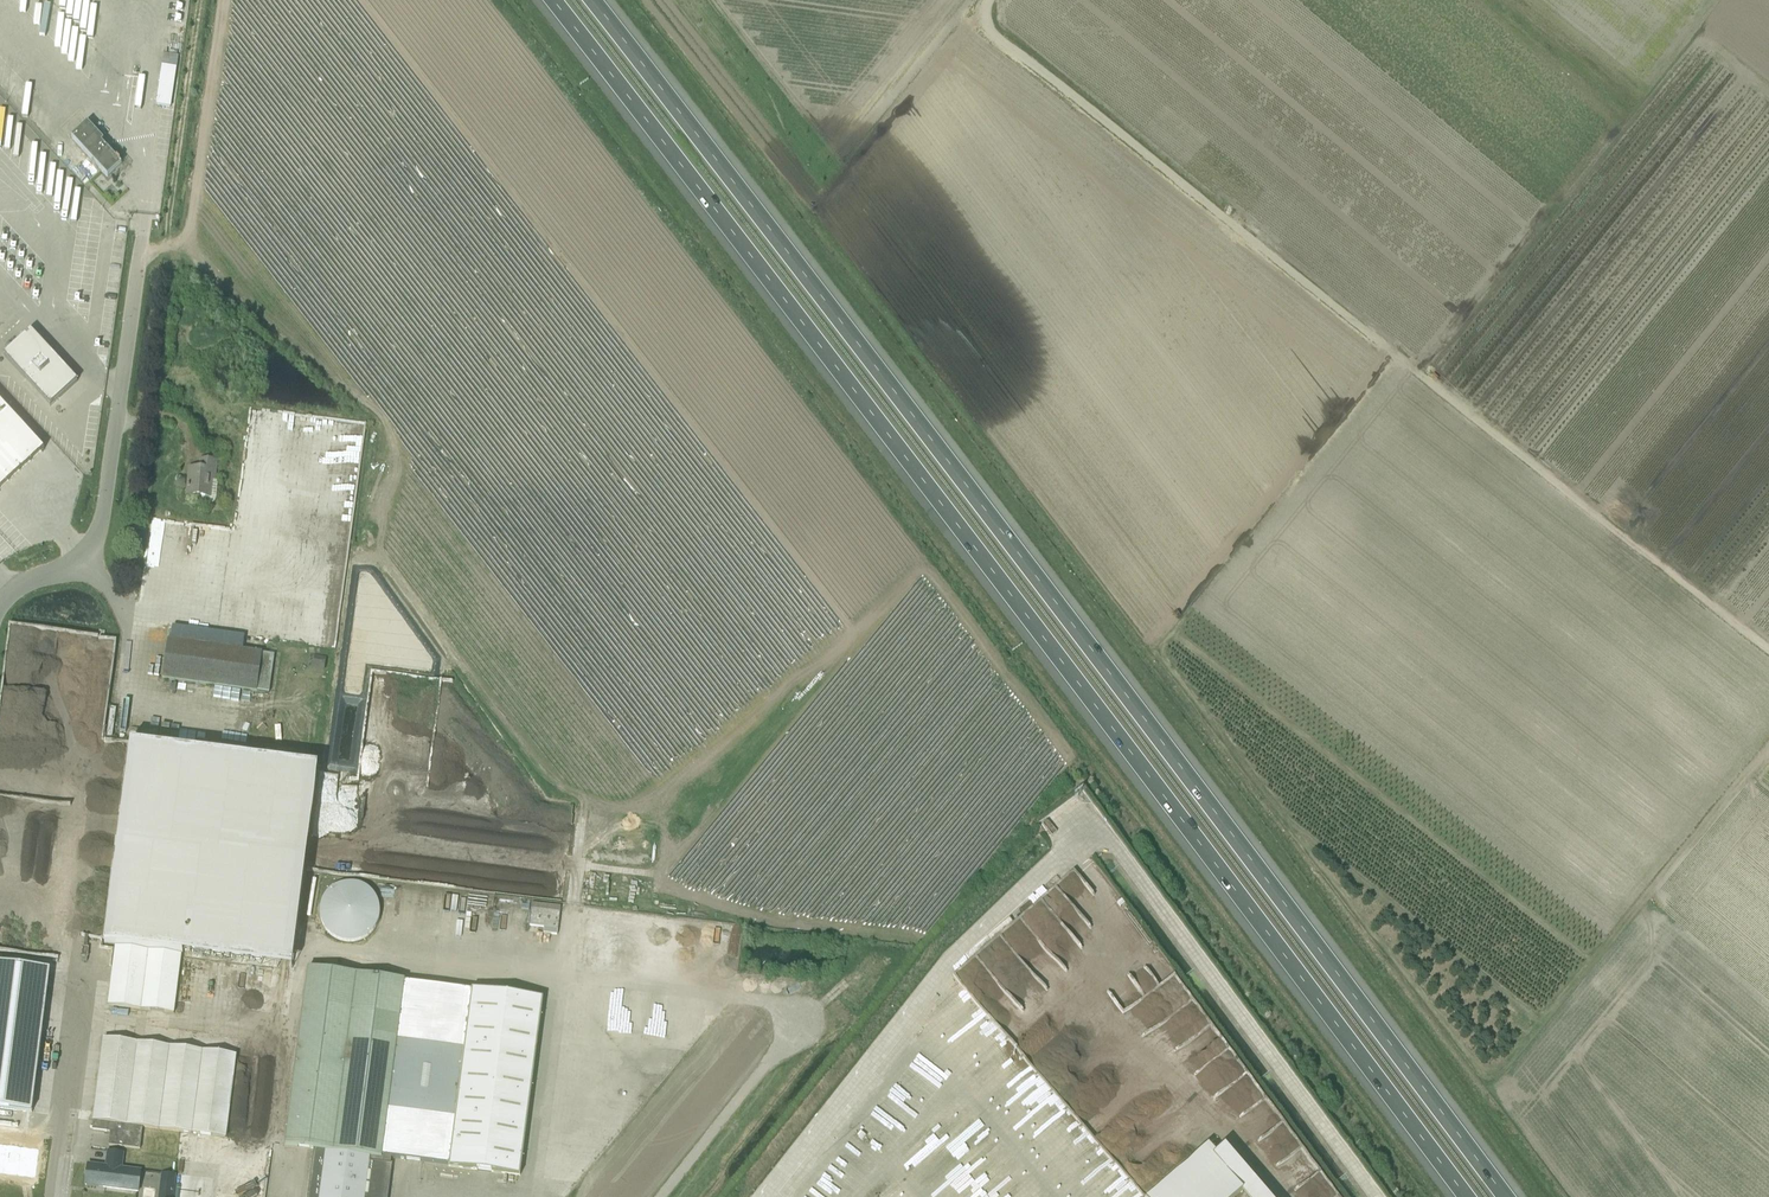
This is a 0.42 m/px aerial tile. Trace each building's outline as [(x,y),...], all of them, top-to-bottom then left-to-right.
[(173,107),(180,56),(164,54),(158,105),(173,107)] [(101,143),(103,141),(87,124),(71,138),(107,178),(121,165),(101,143)] [(50,406),(77,382),(32,332),(5,356),(50,406)] [(0,402),(0,483),(40,447),(0,402)] [(189,497),(216,497),(217,459),(200,459),(200,467),(189,467),(189,497)] [(262,653),(180,642),(168,640),(162,679),(258,692),(262,653)] [(319,767),(130,743),(104,943),(293,967),(319,767)] [(116,947),(108,1006),(174,1014),(182,955),(116,947)] [(51,970),(0,964),(0,1108),(33,1113),(51,970)] [(392,1157),(450,1164),(472,989),(414,982),(405,980),(320,969),(308,968),(285,1146),(314,1149),(391,1159),(392,1157)] [(543,998),(472,989),(450,1164),(449,1167),(520,1176),(543,998)] [(233,1079),(236,1055),(104,1039),(93,1130),(111,1132),(109,1145),(140,1149),(143,1127),(225,1138),(229,1107),(262,1111),(266,1083),(233,1079)] [(262,1075),(263,1071),(262,1068),(261,1066),(260,1064),(256,1062),(254,1062),(252,1062),(250,1062),(248,1063),(245,1066),(244,1068),(243,1072),(244,1076),(246,1078),(250,1080),(253,1081),(256,1080),(259,1079),(260,1078),(262,1075)] [(392,1164),(391,1164),(391,1159),(314,1149),(308,1196),(388,1196),(392,1164)] [(106,1167),(88,1165),(86,1185),(139,1192),(141,1171),(122,1169),(123,1154),(108,1152),(106,1167)] [(1186,1190),(1156,1153),(1125,1178),(1140,1196),(1178,1196),(1186,1190)] [(162,1173),(158,1196),(173,1196),(176,1175),(162,1173)]
